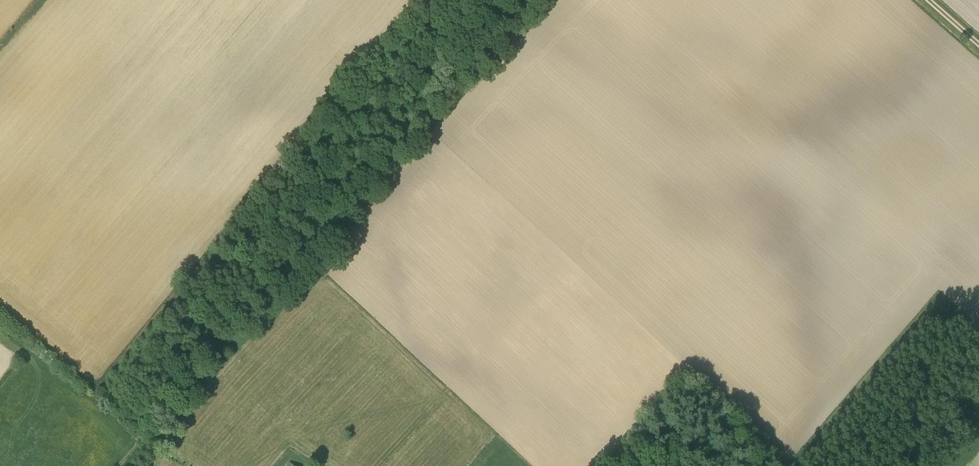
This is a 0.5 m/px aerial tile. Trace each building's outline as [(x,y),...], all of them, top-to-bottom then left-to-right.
[(218,354),(223,347),(211,338),(206,345),(218,354)]
